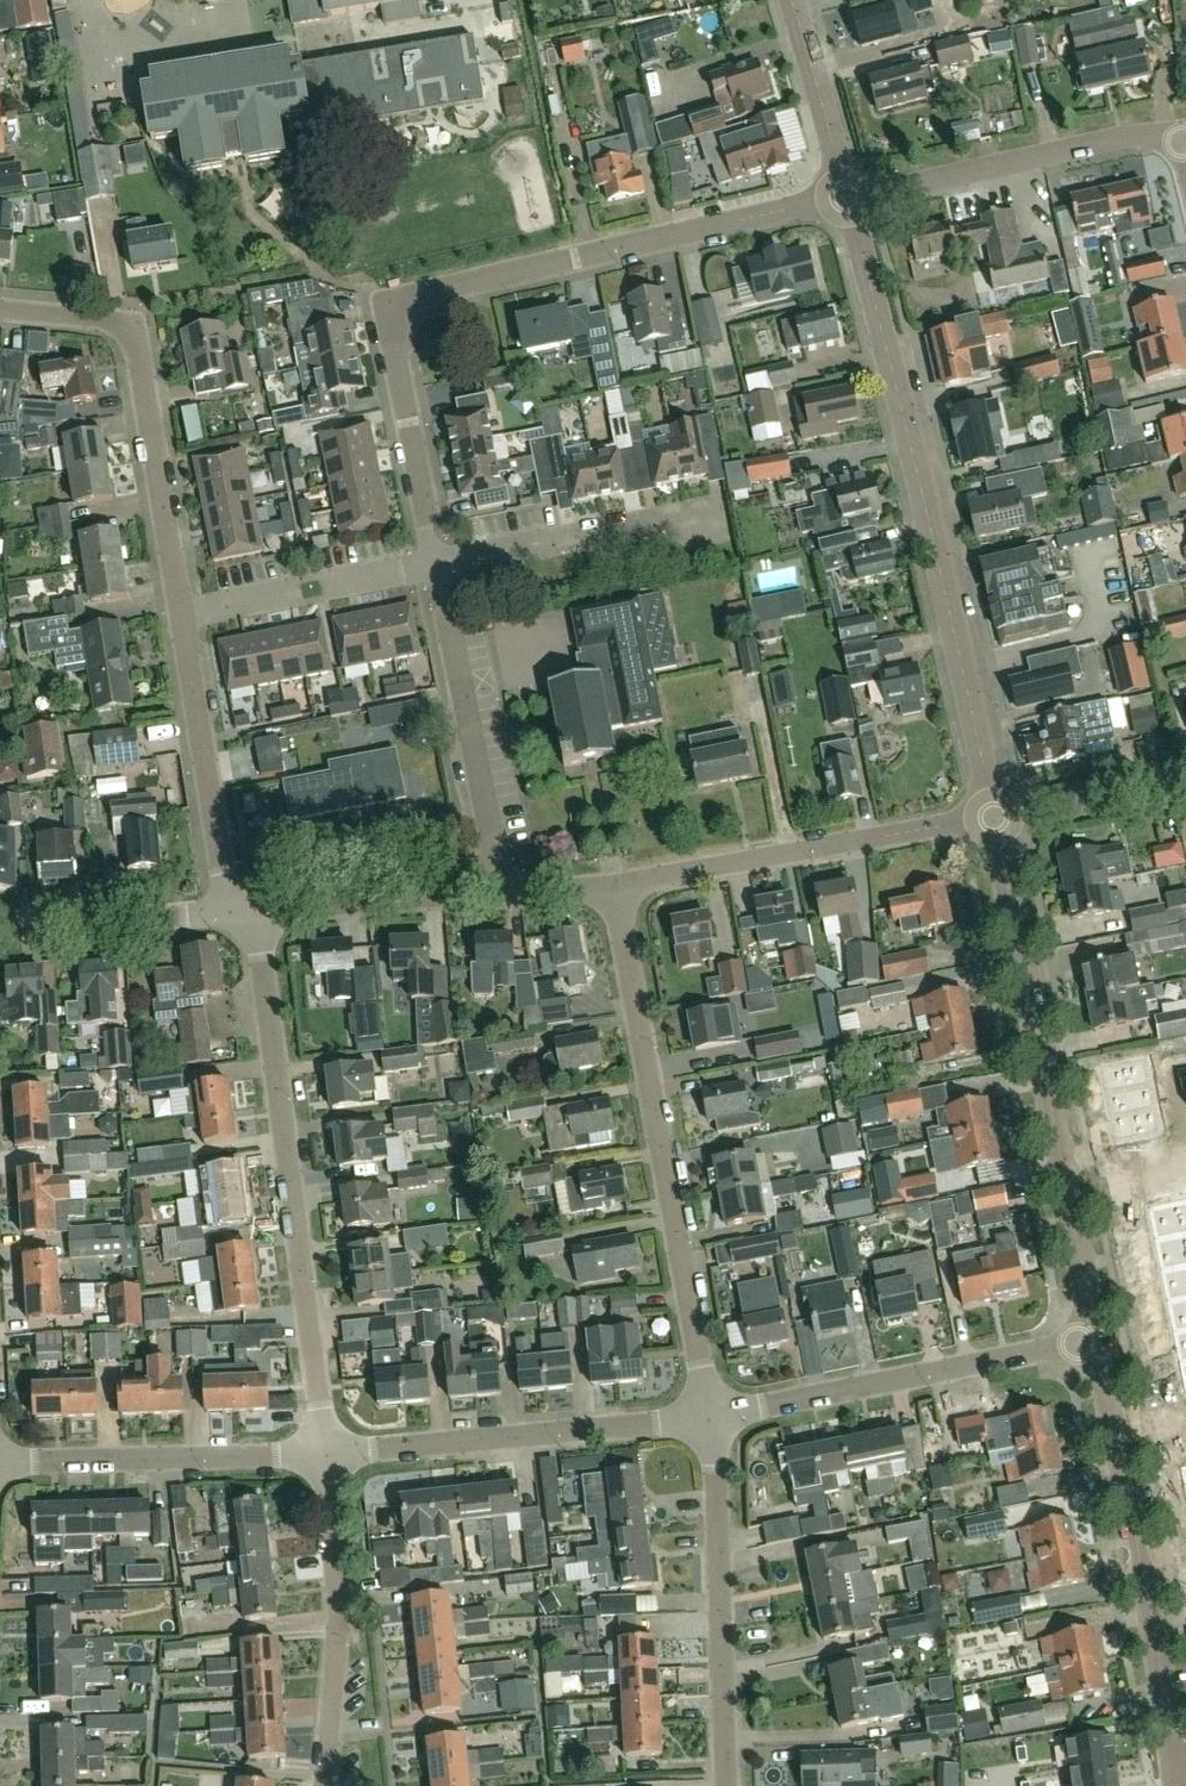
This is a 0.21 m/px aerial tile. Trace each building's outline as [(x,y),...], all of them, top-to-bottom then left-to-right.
[(49,26),(45,0),(14,0),(15,3),(0,6),(0,33),(49,26)] [(53,12),(70,9),(68,0),(51,0),(53,12)] [(421,20),(418,2),(424,1),(423,0),(290,0),(295,27),(328,21),(327,17),(383,7),(386,26),(421,20)] [(896,20),(933,10),(941,42),(975,32),(972,19),(959,22),(953,0),(906,0),(853,14),(862,47),(901,36),(896,20)] [(602,26),(614,23),(611,10),(599,12),(602,26)] [(92,151),(70,12),(55,15),(77,153),(92,151)] [(1070,19),(1072,32),(1088,29),(1104,25),(1101,13),(1070,19)] [(1121,22),(1104,25),(1108,45),(1125,41),(1121,22)] [(1051,23),(1034,27),(1043,63),(1060,59),(1051,23)] [(1108,45),(1104,25),(1088,29),(1092,48),(1108,45)] [(661,63),(655,45),(650,28),(636,33),(643,69),(661,63)] [(1040,66),(1034,29),(1016,32),(1022,69),(1040,66)] [(29,41),(32,62),(54,59),(51,37),(29,41)] [(475,38),(301,67),(301,66),(290,68),(288,54),(251,60),(252,66),(220,71),(191,76),(190,70),(153,76),(154,91),(144,92),(152,142),(182,137),(188,174),(226,168),(225,162),(244,159),(246,164),(284,158),(278,121),(307,116),(309,116),(314,134),(486,105),(475,38)] [(972,62),(967,39),(936,45),(941,69),(972,62)] [(565,64),(584,60),(580,41),(561,45),(565,64)] [(1110,54),(1117,86),(1151,79),(1144,46),(1110,54)] [(662,53),(664,67),(684,65),(682,51),(662,53)] [(1110,54),(1078,61),(1082,78),(1076,79),(1079,92),(1085,91),(1085,93),(1117,86),(1110,54)] [(711,77),(710,77),(716,94),(724,91),(734,121),(739,119),(754,114),(749,98),(768,93),(757,62),(740,68),(739,65),(724,69),(725,73),(711,77)] [(934,86),(932,78),(930,69),(919,71),(917,64),(869,76),(874,94),(879,111),(926,99),(925,96),(936,93),(934,86)] [(676,81),(662,85),(669,105),(682,101),(676,81)] [(503,92),(508,120),(525,118),(520,89),(503,92)] [(698,139),(726,132),(717,106),(687,116),(688,118),(695,140),(698,139)] [(774,117),(726,132),(698,139),(707,168),(712,167),(718,187),(765,172),(766,174),(784,169),(790,167),(774,117)] [(656,147),(674,144),(671,118),(652,121),(656,147)] [(955,137),(979,132),(977,122),(953,128),(955,137)] [(604,185),(608,203),(633,197),(632,196),(643,194),(639,175),(633,177),(625,140),(606,145),(611,162),(591,167),(596,187),(604,185)] [(77,154),(82,184),(84,184),(87,203),(117,198),(114,178),(121,177),(117,148),(77,154)] [(688,174),(683,149),(666,152),(671,177),(688,174)] [(20,168),(0,171),(0,195),(24,191),(20,168)] [(1145,183),(1108,191),(1114,217),(1131,213),(1134,225),(1153,220),(1145,183)] [(53,195),(57,224),(82,220),(81,215),(84,215),(80,191),(77,192),(77,191),(53,195)] [(1114,217),(1108,191),(1071,199),(1080,236),(1116,229),(1113,217),(1114,217)] [(993,268),(989,269),(994,291),(1050,279),(1053,296),(1070,293),(1063,261),(1046,264),(1042,245),(1021,250),(1013,212),(982,219),(983,226),(952,233),(951,225),(910,234),(916,263),(957,255),(957,252),(988,245),(993,268)] [(10,264),(13,237),(8,237),(10,220),(0,219),(0,263),(10,264)] [(178,264),(173,233),(147,238),(145,223),(129,226),(132,241),(129,241),(134,272),(178,264)] [(1175,249),(1171,230),(1150,235),(1154,253),(1175,249)] [(100,275),(115,272),(111,248),(96,250),(100,275)] [(806,253),(784,258),(783,254),(767,258),(768,262),(751,266),(751,268),(733,272),(737,289),(755,285),(759,304),(815,290),(806,253)] [(1127,286),(1119,254),(1109,256),(1114,278),(1112,278),(1110,270),(1093,274),(1096,286),(1088,288),(1084,268),(1068,272),(1075,303),(1090,299),(1090,298),(1099,296),(1098,293),(1127,286)] [(1130,284),(1164,276),(1161,262),(1127,271),(1130,284)] [(283,305),(279,289),(249,293),(256,334),(263,332),(268,331),(263,309),(283,305)] [(1120,292),(1072,305),(1076,319),(1072,320),(1077,339),(1088,336),(1086,325),(1090,324),(1089,318),(1124,308),(1120,292)] [(660,356),(688,351),(682,320),(667,323),(661,293),(621,301),(621,302),(630,300),(639,346),(657,342),(660,356)] [(723,343),(713,299),(692,304),(702,347),(700,347),(703,361),(711,359),(708,347),(723,343)] [(1154,345),(1180,338),(1172,302),(1134,311),(1139,330),(1150,328),(1154,345)] [(520,322),(527,354),(572,345),(570,336),(593,332),(588,310),(565,314),(565,312),(520,322)] [(1052,315),(1055,327),(1071,323),(1068,311),(1052,315)] [(796,322),(782,326),(789,352),(803,349),(803,351),(839,342),(832,312),(796,320),(796,322)] [(933,338),(945,390),(971,384),(971,383),(993,378),(984,341),(1009,334),(1005,315),(979,321),(979,319),(956,325),(958,332),(933,338)] [(300,370),(356,359),(350,327),(323,333),(320,317),(290,323),(300,370)] [(229,325),(184,334),(193,381),(219,376),(223,393),(252,387),(248,370),(257,368),(255,357),(246,359),(246,357),(229,361),(222,327),(229,326),(229,325)] [(263,332),(256,334),(260,354),(267,352),(263,332)] [(1154,345),(1158,361),(1147,364),(1152,384),(1185,375),(1185,361),(1180,338),(1154,345)] [(701,352),(673,358),(676,376),(704,371),(701,352)] [(18,424),(21,401),(26,357),(3,355),(3,353),(0,353),(0,421),(18,424)] [(1055,356),(1012,367),(1017,387),(1061,376),(1055,356)] [(363,390),(356,359),(300,370),(309,417),(339,411),(336,395),(363,390)] [(277,375),(275,363),(262,366),(264,377),(277,375)] [(772,389),(797,383),(792,363),(767,369),(772,389)] [(64,366),(47,369),(51,392),(67,390),(69,404),(96,400),(90,365),(64,369),(64,366)] [(689,385),(695,384),(696,389),(708,386),(705,372),(687,376),(689,385)] [(511,386),(508,373),(483,378),(486,391),(511,386)] [(1117,382),(1112,383),(1091,387),(1096,415),(1123,410),(1117,382)] [(803,442),(837,436),(835,425),(857,421),(851,390),(805,400),(810,424),(800,426),(803,442)] [(780,424),(774,392),(745,397),(751,430),(780,424)] [(452,447),(491,439),(487,415),(492,414),(488,396),(456,402),(459,419),(447,421),(452,447)] [(20,427),(30,429),(54,426),(63,424),(60,404),(21,401),(18,424),(18,426),(20,427)] [(199,407),(206,438),(221,435),(214,404),(199,407)] [(954,417),(951,417),(956,440),(959,439),(965,468),(995,462),(992,447),(1040,436),(1036,415),(1023,417),(1022,416),(1019,417),(1017,406),(1002,409),(1007,428),(1002,429),(997,404),(953,414),(954,417)] [(205,442),(198,407),(181,410),(189,446),(205,442)] [(1096,418),(1109,474),(1151,464),(1145,442),(1129,445),(1121,412),(1096,418)] [(614,447),(590,452),(599,499),(626,494),(623,481),(638,478),(629,430),(626,416),(609,419),(614,447)] [(674,440),(682,482),(708,477),(706,465),(721,461),(714,429),(712,416),(695,419),(696,424),(671,429),(673,440),(674,440)] [(258,423),(260,434),(274,431),(271,420),(258,423)] [(17,453),(20,427),(18,426),(18,424),(0,421),(0,450),(17,453)] [(1182,460),(1185,459),(1185,421),(1162,427),(1171,463),(1182,460)] [(325,461),(375,451),(370,425),(320,435),(325,461)] [(54,426),(30,429),(25,430),(28,453),(58,448),(54,426)] [(643,427),(629,430),(638,478),(653,475),(656,488),(682,482),(674,440),(673,440),(649,445),(648,442),(647,443),(643,427)] [(70,474),(108,468),(102,435),(65,442),(70,474)] [(599,499),(590,452),(588,446),(565,451),(562,436),(545,439),(556,494),(571,491),(574,504),(599,499)] [(491,439),(452,447),(457,473),(497,465),(491,439)] [(541,497),(556,494),(545,439),(530,442),(541,497)] [(1012,456),(1016,472),(1059,462),(1056,446),(1012,456)] [(200,486),(249,476),(244,450),(194,460),(200,486)] [(291,468),(302,466),(299,451),(288,453),(291,468)] [(375,451),(325,461),(330,486),(380,476),(375,451)] [(273,471),(284,469),(281,455),(270,457),(273,471)] [(730,495),(752,491),(751,485),(791,478),(787,456),(725,467),(730,495)] [(1182,460),(1185,477),(1175,479),(1180,499),(1185,497),(1185,459),(1182,460)] [(497,465),(457,473),(462,499),(475,496),(478,511),(510,505),(507,488),(501,489),(497,465)] [(304,481),(302,466),(291,468),(294,483),(304,481)] [(113,500),(108,468),(70,474),(76,506),(113,500)] [(287,484),(284,469),(273,471),(276,486),(287,484)] [(1052,478),(1042,481),(1040,472),(1018,477),(1022,496),(1018,497),(971,507),(977,539),(1027,529),(1023,513),(1043,509),(1042,505),(1057,502),(1052,478)] [(820,541),(854,533),(882,527),(879,513),(880,512),(871,473),(825,484),(828,493),(812,497),(815,509),(795,513),(801,536),(812,533),(814,539),(819,537),(820,541)] [(254,501),(249,476),(200,486),(205,511),(254,501)] [(385,501),(380,476),(330,486),(335,511),(385,501)] [(1081,495),(1088,528),(1118,521),(1110,488),(1081,495)] [(254,501),(205,511),(210,536),(259,526),(254,501)] [(301,518),(312,516),(309,501),(298,504),(301,518)] [(385,501),(335,511),(341,538),(390,528),(385,501)] [(1171,523),(1166,502),(1147,507),(1152,527),(1171,523)] [(283,522),(294,520),(291,505),(280,507),(283,522)] [(40,530),(71,524),(68,506),(37,511),(38,518),(25,520),(26,531),(40,529),(40,530)] [(314,531),(312,516),(301,518),(304,533),(314,531)] [(297,535),(294,520),(283,522),(286,537),(297,535)] [(74,540),(71,524),(40,530),(43,546),(74,540)] [(1118,525),(1106,528),(1109,538),(1120,536),(1118,525)] [(259,526),(210,536),(215,563),(264,553),(259,526)] [(1106,528),(1095,531),(1097,541),(1109,538),(1106,528)] [(1095,531),(1083,533),(1086,544),(1097,541),(1095,531)] [(854,533),(820,541),(818,542),(821,557),(819,557),(823,575),(855,568),(858,582),(894,573),(887,543),(857,550),(854,533)] [(1083,533),(1072,536),(1075,547),(1086,544),(1083,533)] [(87,572),(124,566),(118,534),(82,540),(87,572)] [(315,550),(330,546),(328,536),(312,539),(315,550)] [(1072,536),(1060,539),(1063,550),(1075,547),(1072,536)] [(1002,647),(1069,632),(1051,550),(983,565),(1002,647)] [(1169,586),(1178,583),(1173,560),(1163,562),(1161,556),(1146,560),(1154,590),(1169,586)] [(124,566),(87,572),(90,587),(78,589),(80,598),(52,603),(55,619),(86,614),(84,602),(92,600),(93,604),(129,598),(124,566)] [(26,582),(5,586),(7,602),(29,598),(26,582)] [(1143,627),(1159,624),(1151,591),(1135,595),(1143,627)] [(754,626),(807,616),(805,608),(786,612),(783,595),(749,602),(754,626)] [(664,596),(572,615),(580,658),(574,659),(576,668),(582,667),(585,680),(582,679),(579,679),(576,679),(574,679),(571,680),(569,681),(567,682),(565,684),(548,687),(564,768),(617,757),(612,731),(663,720),(654,674),(678,669),(664,596)] [(732,607),(735,621),(750,618),(747,604),(732,607)] [(384,611),(394,661),(420,656),(411,606),(384,611)] [(394,661),(384,611),(359,616),(369,666),(394,661)] [(369,666),(359,616),(333,621),(343,671),(369,666)] [(841,646),(878,639),(874,616),(836,623),(841,646)] [(1185,634),(1185,617),(1160,623),(1164,639),(1185,634)] [(91,681),(97,714),(133,708),(119,626),(69,634),(67,620),(24,627),(29,659),(55,655),(58,671),(89,665),(92,680),(91,681)] [(781,622),(756,627),(760,645),(785,639),(781,622)] [(322,624),(295,629),(305,679),(332,673),(322,624)] [(762,674),(756,640),(753,640),(750,624),(737,627),(740,643),(738,643),(745,678),(762,674)] [(305,679),(295,629),(270,634),(280,684),(305,679)] [(270,634),(245,639),(255,688),(280,684),(270,634)] [(255,688),(245,639),(219,644),(229,694),(255,688)] [(1120,695),(1151,688),(1141,644),(1110,651),(1120,695)] [(876,645),(844,651),(851,689),(882,683),(887,707),(923,700),(917,666),(881,673),(876,645)] [(1039,656),(1042,672),(1010,679),(1016,707),(1072,694),(1069,679),(1082,676),(1075,647),(1039,656)] [(769,680),(775,704),(786,701),(780,677),(769,680)] [(402,698),(400,687),(398,687),(397,679),(383,682),(385,690),(387,701),(402,698)] [(856,722),(848,680),(821,685),(829,727),(856,722)] [(400,687),(402,698),(416,695),(414,684),(400,687)] [(1148,694),(1152,705),(1171,700),(1168,688),(1148,694)] [(870,692),(852,696),(855,711),(874,706),(870,692)] [(1128,729),(1122,700),(1045,717),(1049,736),(1025,741),(1031,766),(1054,761),(1054,763),(1085,756),(1083,747),(1115,740),(1113,732),(1128,729)] [(428,701),(403,706),(407,726),(432,721),(428,701)] [(344,705),(346,716),(361,713),(359,702),(344,705)] [(346,716),(344,705),(329,708),(331,719),(346,716)] [(300,707),(286,709),(288,720),(302,717),(300,707)] [(1136,737),(1159,732),(1154,707),(1131,712),(1136,737)] [(288,720),(286,709),(271,712),(273,723),(288,720)] [(234,720),(236,731),(251,728),(249,717),(234,720)] [(864,741),(876,739),(875,733),(876,733),(873,720),(860,723),(864,741)] [(26,765),(28,780),(65,775),(58,728),(26,733),(31,764),(26,765)] [(693,759),(699,788),(752,777),(746,748),(742,749),(738,729),(690,739),(694,759),(693,759)] [(9,730),(0,730),(0,746),(8,746),(9,730)] [(138,760),(135,732),(93,737),(93,735),(68,738),(76,779),(114,775),(112,763),(138,760)] [(255,739),(258,756),(281,752),(277,735),(255,739)] [(405,800),(396,752),(346,762),(348,772),(285,784),(292,821),(405,800)] [(824,767),(831,803),(861,797),(854,761),(848,762),(847,756),(836,758),(837,765),(824,767)] [(145,772),(128,775),(130,790),(147,787),(145,772)] [(28,789),(33,810),(61,805),(57,783),(28,789)] [(112,805),(115,835),(124,834),(128,870),(161,867),(158,829),(156,829),(155,816),(157,816),(155,802),(151,802),(151,796),(136,797),(137,803),(127,804),(112,805)] [(2,828),(24,825),(21,797),(0,799),(0,808),(2,828)] [(64,802),(66,832),(86,831),(85,801),(64,802)] [(16,890),(15,835),(0,836),(0,891),(16,890)] [(39,855),(41,883),(45,883),(45,887),(58,886),(58,882),(77,881),(75,853),(71,853),(70,838),(38,840),(39,855)] [(1066,890),(1105,882),(1103,869),(1125,865),(1122,846),(1060,858),(1066,890)] [(1180,846),(1167,849),(1170,866),(1184,863),(1180,846)] [(1147,885),(1145,875),(1134,878),(1135,887),(1147,885)] [(1108,895),(1105,882),(1066,890),(1072,921),(1122,911),(1119,893),(1108,895)] [(818,891),(826,938),(843,935),(845,942),(861,939),(857,915),(858,915),(853,885),(818,891)] [(924,931),(951,926),(943,888),(916,893),(918,900),(890,906),(893,922),(921,916),(924,931)] [(796,946),(797,952),(813,949),(808,921),(797,923),(792,896),(756,903),(759,918),(761,928),(757,929),(760,946),(779,943),(780,949),(796,946)] [(1164,905),(1128,912),(1133,934),(1169,927),(1168,922),(1178,920),(1175,909),(1165,911),(1164,905)] [(701,962),(714,960),(711,942),(712,942),(708,915),(688,918),(688,915),(677,917),(677,920),(673,921),(677,948),(678,948),(682,970),(702,966),(701,962)] [(761,928),(759,918),(740,922),(742,931),(757,929),(761,928)] [(514,945),(528,945),(527,925),(513,926),(514,945)] [(1146,932),(1151,955),(1185,948),(1185,928),(1183,929),(1183,925),(1146,932)] [(578,932),(551,937),(557,970),(559,981),(568,979),(570,988),(587,985),(578,932)] [(533,983),(534,983),(533,975),(515,976),(515,964),(513,964),(512,938),(477,939),(478,965),(471,965),(472,995),(475,998),(491,997),(494,994),(494,989),(515,988),(517,1011),(538,1010),(533,983)] [(428,941),(392,942),(393,974),(394,974),(394,982),(412,982),(412,1000),(446,999),(445,971),(429,972),(428,941)] [(351,946),(314,948),(316,975),(329,974),(331,1001),(352,999),(350,973),(353,973),(351,946)] [(880,983),(877,946),(846,948),(849,985),(880,983)] [(187,972),(156,976),(159,1001),(153,1001),(155,1024),(178,1022),(184,1065),(213,1062),(203,999),(221,996),(215,949),(184,953),(187,972)] [(818,978),(816,965),(813,949),(790,953),(795,981),(816,978),(818,978)] [(885,984),(931,974),(925,949),(880,959),(885,984)] [(1132,958),(1082,968),(1088,1000),(1127,992),(1138,989),(1132,958)] [(748,994),(742,962),(719,966),(724,998),(748,994)] [(68,1005),(69,1027),(91,1025),(91,1026),(117,1024),(115,993),(119,993),(118,965),(97,966),(97,964),(87,965),(87,967),(82,967),(84,994),(79,994),(80,1004),(68,1005)] [(839,975),(816,965),(818,978),(818,979),(827,988),(839,975)] [(43,970),(25,972),(24,968),(11,969),(11,972),(8,973),(9,997),(2,997),(4,1022),(11,1022),(11,1025),(37,1023),(39,1057),(60,1056),(57,994),(45,995),(43,970)] [(453,984),(466,981),(464,968),(451,970),(453,984)] [(553,981),(534,983),(533,983),(538,1010),(539,1010),(542,1027),(573,1023),(569,998),(556,1000),(553,981)] [(873,1011),(908,1004),(903,984),(869,991),(873,1011)] [(839,1012),(869,1007),(865,989),(836,995),(839,1012)] [(932,1031),(970,1023),(964,991),(914,1001),(918,1020),(929,1018),(932,1031)] [(1130,1005),(1127,992),(1088,1000),(1094,1031),(1144,1021),(1141,1003),(1130,1005)] [(820,998),(827,1042),(841,1039),(833,996),(820,998)] [(353,1006),(357,1045),(383,1042),(378,1003),(356,1005),(353,1006)] [(430,1008),(437,1047),(461,1043),(454,1003),(430,1008)] [(740,1044),(734,1008),(689,1016),(695,1051),(740,1044)] [(1154,1017),(1159,1041),(1185,1036),(1185,1011),(1154,1017)] [(970,1023),(932,1031),(934,1044),(923,1046),(926,1064),(977,1054),(970,1023)] [(461,1045),(467,1077),(497,1072),(494,1055),(536,1048),(533,1031),(486,1039),(486,1041),(461,1045)] [(859,1045),(856,1031),(842,1035),(845,1048),(859,1045)] [(133,1068),(131,1032),(104,1034),(106,1058),(100,1058),(101,1071),(133,1068)] [(555,1042),(561,1073),(601,1066),(596,1034),(555,1042)] [(801,1054),(798,1035),(756,1043),(759,1062),(801,1054)] [(423,1047),(381,1052),(384,1074),(419,1070),(419,1064),(425,1063),(423,1047)] [(893,1095),(918,1090),(911,1053),(892,1057),(894,1071),(889,1072),(893,1094),(893,1095)] [(97,1069),(96,1055),(80,1057),(81,1070),(97,1069)] [(789,1061),(756,1067),(759,1084),(793,1078),(792,1076),(827,1069),(825,1058),(812,1060),(812,1061),(790,1065),(789,1061)] [(847,1102),(840,1064),(828,1066),(838,1120),(852,1118),(849,1101),(847,1102)] [(181,1067),(152,1071),(152,1073),(133,1075),(132,1069),(117,1071),(119,1083),(133,1081),(135,1094),(140,1093),(141,1097),(185,1091),(181,1067)] [(328,1073),(332,1111),(375,1105),(371,1069),(355,1071),(355,1069),(328,1073)] [(1148,1069),(1104,1078),(1108,1102),(1153,1093),(1148,1069)] [(60,1090),(91,1089),(90,1074),(59,1075),(60,1090)] [(201,1117),(231,1113),(227,1083),(189,1088),(190,1099),(186,1099),(188,1117),(184,1117),(184,1120),(201,1117)] [(743,1084),(703,1091),(708,1123),(715,1122),(717,1135),(762,1127),(760,1116),(748,1114),(743,1084)] [(16,1122),(71,1119),(70,1118),(101,1116),(99,1093),(68,1095),(60,1105),(48,1106),(47,1089),(15,1091),(16,1122)] [(919,1091),(918,1090),(893,1095),(893,1094),(857,1101),(862,1124),(863,1127),(872,1125),(923,1115),(919,1091)] [(1153,1093),(1108,1102),(1113,1127),(1158,1118),(1153,1093)] [(552,1130),(557,1153),(612,1143),(610,1133),(614,1132),(608,1101),(547,1112),(545,1099),(507,1106),(507,1103),(481,1108),(482,1119),(507,1114),(509,1123),(546,1117),(549,1131),(552,1130)] [(949,1108),(936,1111),(936,1113),(939,1129),(927,1131),(929,1144),(953,1140),(953,1139),(992,1131),(986,1100),(949,1108)] [(434,1106),(393,1111),(396,1135),(420,1132),(421,1140),(438,1137),(434,1106)] [(352,1112),(353,1126),(370,1124),(368,1110),(352,1112)] [(201,1117),(184,1120),(186,1131),(202,1129),(204,1146),(235,1142),(231,1113),(201,1117)] [(1158,1118),(1113,1127),(1118,1151),(1163,1142),(1158,1118)] [(71,1119),(16,1122),(18,1150),(51,1148),(50,1142),(72,1141),(71,1119)] [(822,1132),(829,1162),(859,1155),(853,1126),(822,1132)] [(335,1133),(340,1170),(371,1166),(371,1162),(387,1160),(383,1129),(367,1131),(367,1129),(335,1133)] [(801,1129),(776,1129),(776,1146),(800,1146),(801,1129)] [(888,1149),(884,1130),(871,1133),(875,1152),(888,1149)] [(953,1139),(953,1140),(956,1153),(945,1155),(948,1173),(998,1163),(992,1131),(953,1139)] [(64,1161),(127,1158),(127,1153),(107,1155),(105,1141),(63,1143),(64,1161)] [(129,1169),(193,1160),(191,1144),(136,1152),(138,1165),(128,1167),(129,1169)] [(721,1194),(758,1188),(752,1156),(716,1162),(721,1194)] [(127,1171),(127,1158),(64,1161),(65,1175),(127,1171)] [(193,1160),(129,1169),(131,1181),(195,1173),(193,1160)] [(196,1201),(242,1195),(238,1165),(208,1169),(208,1171),(198,1172),(202,1200),(196,1201)] [(576,1219),(575,1214),(602,1209),(601,1204),(625,1199),(620,1168),(579,1175),(580,1180),(567,1182),(564,1166),(549,1168),(549,1166),(520,1171),(524,1190),(533,1189),(534,1199),(547,1197),(546,1186),(555,1185),(561,1221),(576,1219)] [(443,1169),(397,1175),(399,1192),(429,1188),(429,1184),(445,1182),(445,1179),(468,1176),(467,1168),(444,1171),(443,1169)] [(22,1207),(84,1203),(84,1201),(71,1202),(70,1182),(53,1183),(52,1172),(20,1174),(22,1207)] [(934,1174),(889,1183),(893,1207),(939,1198),(934,1174)] [(758,1188),(721,1194),(727,1227),(764,1220),(764,1219),(777,1217),(773,1199),(798,1195),(795,1181),(758,1188)] [(389,1206),(388,1206),(385,1189),(371,1191),(370,1188),(343,1191),(348,1229),(374,1225),(374,1228),(391,1226),(389,1206)] [(978,1214),(1010,1208),(1006,1188),(999,1189),(974,1195),(978,1214)] [(839,1222),(874,1214),(869,1190),(834,1197),(839,1222)] [(242,1195),(196,1201),(198,1214),(195,1214),(198,1227),(163,1231),(165,1247),(163,1247),(163,1249),(204,1243),(202,1229),(245,1224),(242,1195)] [(973,1212),(970,1196),(956,1199),(959,1215),(973,1212)] [(484,1221),(483,1200),(464,1201),(465,1222),(484,1221)] [(928,1205),(931,1220),(938,1251),(953,1248),(948,1224),(956,1223),(951,1200),(928,1205)] [(927,1202),(906,1206),(908,1219),(909,1220),(921,1226),(931,1220),(928,1205),(927,1202)] [(84,1203),(22,1207),(24,1236),(53,1234),(52,1220),(85,1219),(84,1203)] [(1030,1225),(1042,1228),(1047,1208),(1035,1205),(1030,1225)] [(1151,1220),(1157,1250),(1185,1245),(1185,1213),(1151,1220)] [(777,1235),(803,1230),(801,1216),(775,1221),(777,1235)] [(405,1252),(450,1246),(447,1226),(423,1229),(421,1219),(403,1221),(404,1232),(403,1232),(405,1252)] [(70,1229),(68,1229),(69,1233),(70,1246),(95,1244),(113,1242),(112,1226),(70,1229)] [(125,1230),(126,1242),(136,1241),(135,1229),(125,1230)] [(526,1261),(565,1254),(560,1231),(522,1238),(526,1261)] [(999,1258),(986,1260),(995,1299),(1025,1293),(1013,1234),(995,1237),(999,1258)] [(777,1235),(728,1244),(728,1245),(715,1248),(719,1268),(781,1257),(777,1235)] [(574,1251),(579,1283),(614,1277),(613,1272),(638,1268),(632,1237),(584,1245),(585,1249),(574,1251)] [(95,1244),(70,1246),(71,1261),(123,1257),(122,1242),(95,1244)] [(204,1243),(163,1249),(165,1263),(206,1258),(204,1243)] [(858,1275),(851,1244),(832,1248),(839,1279),(858,1275)] [(1157,1250),(1162,1281),(1185,1277),(1185,1245),(1157,1250)] [(354,1279),(412,1273),(410,1256),(388,1259),(386,1247),(351,1251),(354,1279)] [(211,1285),(255,1279),(251,1248),(219,1252),(220,1260),(199,1262),(202,1286),(210,1285),(211,1285)] [(892,1259),(873,1263),(878,1288),(877,1288),(877,1289),(871,1290),(874,1305),(879,1305),(879,1307),(881,1307),(884,1322),(888,1321),(889,1325),(902,1322),(901,1318),(918,1315),(912,1285),(936,1280),(930,1252),(914,1255),(915,1260),(893,1264),(892,1259)] [(995,1299),(986,1260),(972,1263),(970,1252),(952,1255),(962,1306),(995,1299)] [(59,1290),(59,1287),(58,1258),(26,1259),(28,1292),(59,1290)] [(414,1288),(412,1273),(354,1279),(358,1308),(394,1303),(392,1291),(414,1288)] [(1162,1281),(1167,1312),(1185,1309),(1185,1277),(1162,1281)] [(255,1279),(211,1285),(214,1315),(258,1310),(255,1279)] [(844,1300),(841,1284),(803,1292),(806,1308),(811,1308),(817,1335),(852,1328),(846,1299),(844,1300)] [(943,1286),(946,1306),(957,1304),(954,1284),(943,1286)] [(80,1286),(59,1287),(59,1290),(28,1292),(30,1321),(61,1319),(82,1317),(80,1286)] [(144,1328),(140,1286),(109,1289),(113,1331),(144,1328)] [(413,1314),(443,1311),(442,1310),(448,1309),(446,1290),(411,1294),(413,1314)] [(485,1308),(501,1306),(499,1291),(490,1292),(484,1298),(485,1308)] [(596,1299),(575,1300),(578,1325),(592,1324),(590,1312),(612,1310),(611,1299),(610,1296),(595,1297),(596,1299)] [(635,1296),(611,1299),(612,1310),(613,1310),(613,1311),(612,1312),(619,1384),(644,1382),(639,1330),(623,1331),(621,1311),(636,1309),(635,1296)] [(750,1349),(787,1341),(782,1315),(780,1315),(777,1300),(760,1303),(759,1297),(741,1301),(745,1322),(750,1349)] [(171,1330),(169,1299),(143,1301),(145,1332),(171,1330)] [(578,1325),(575,1300),(557,1302),(559,1330),(577,1328),(577,1325),(578,1325)] [(505,1319),(503,1306),(501,1306),(485,1308),(467,1310),(468,1323),(505,1319)] [(509,1322),(524,1321),(523,1306),(508,1307),(509,1322)] [(1167,1312),(1173,1342),(1185,1340),(1185,1309),(1167,1312)] [(449,1312),(433,1313),(436,1344),(452,1342),(449,1312)] [(619,1384),(612,1312),(611,1312),(613,1332),(601,1333),(588,1334),(593,1387),(619,1384)] [(436,1344),(433,1313),(415,1315),(417,1347),(436,1345),(435,1344),(436,1344)] [(396,1348),(393,1317),(370,1319),(370,1320),(342,1323),(344,1345),(372,1342),(373,1350),(396,1348)] [(235,1367),(237,1412),(268,1411),(267,1379),(255,1380),(255,1366),(246,1367),(245,1352),(261,1351),(260,1327),(234,1328),(235,1367)] [(205,1332),(192,1333),(193,1359),(208,1359),(208,1357),(216,1357),(215,1328),(205,1328),(205,1332)] [(109,1362),(107,1331),(82,1332),(83,1339),(87,1343),(91,1343),(92,1363),(109,1362)] [(107,1331),(109,1362),(122,1362),(121,1331),(107,1331)] [(193,1359),(192,1333),(176,1333),(177,1359),(193,1359)] [(555,1352),(544,1353),(548,1391),(572,1389),(567,1336),(554,1337),(555,1352)] [(63,1363),(62,1339),(36,1340),(37,1364),(63,1363)] [(548,1391),(544,1353),(531,1354),(530,1340),(517,1341),(522,1393),(548,1391)] [(1173,1342),(1179,1373),(1185,1372),(1185,1340),(1173,1342)] [(484,1359),(473,1360),(477,1398),(500,1396),(496,1343),(482,1345),(484,1359)] [(477,1398),(473,1360),(459,1361),(458,1347),(445,1348),(450,1400),(477,1398)] [(413,1366),(402,1367),(401,1367),(405,1405),(430,1403),(425,1350),(412,1351),(413,1366)] [(401,1367),(402,1367),(400,1351),(374,1354),(376,1375),(379,1407),(405,1405),(401,1367)] [(151,1383),(150,1363),(135,1364),(136,1384),(120,1384),(121,1416),(153,1415),(151,1383)] [(151,1383),(153,1415),(182,1414),(182,1383),(171,1383),(170,1363),(150,1363),(151,1383)] [(206,1413),(237,1412),(235,1367),(204,1368),(206,1413)] [(66,1386),(67,1418),(98,1417),(97,1372),(65,1373),(65,1386),(66,1386)] [(66,1386),(65,1386),(35,1387),(36,1419),(67,1418),(66,1386)] [(281,1397),(282,1410),(295,1410),(295,1397),(281,1397)] [(1002,1452),(1055,1441),(1049,1410),(999,1420),(1002,1438),(999,1439),(1002,1451),(1002,1452)] [(988,1442),(984,1418),(938,1427),(943,1451),(959,1447),(962,1460),(987,1455),(985,1442),(988,1442)] [(883,1427),(884,1434),(872,1436),(884,1497),(897,1494),(894,1479),(908,1476),(908,1474),(927,1471),(927,1470),(922,1434),(901,1438),(900,1431),(899,1431),(897,1424),(883,1427)] [(884,1497),(872,1436),(844,1442),(850,1474),(865,1471),(867,1482),(865,1482),(869,1500),(884,1497)] [(1002,1452),(1002,1451),(994,1453),(997,1467),(1008,1465),(1011,1482),(1061,1472),(1055,1441),(1002,1452)] [(844,1442),(816,1448),(825,1495),(839,1492),(836,1476),(850,1474),(844,1442)] [(825,1495),(816,1448),(786,1454),(788,1465),(783,1466),(787,1483),(792,1482),(793,1485),(821,1479),(824,1495),(825,1495)] [(620,1453),(601,1455),(601,1456),(602,1470),(622,1467),(621,1454),(620,1453)] [(562,1474),(602,1470),(601,1455),(561,1460),(562,1474)] [(546,1514),(562,1511),(555,1459),(539,1461),(546,1514)] [(970,1461),(950,1462),(951,1482),(971,1481),(970,1461)] [(945,1466),(927,1470),(927,1471),(931,1492),(949,1489),(945,1466)] [(599,1507),(643,1501),(639,1471),(582,1478),(586,1508),(598,1506),(599,1507)] [(495,1558),(497,1573),(514,1571),(508,1519),(519,1517),(520,1517),(520,1510),(517,1485),(488,1488),(493,1532),(495,1558)] [(177,1542),(193,1541),(189,1510),(187,1510),(184,1487),(170,1489),(177,1542)] [(493,1532),(488,1488),(459,1491),(463,1523),(477,1522),(481,1551),(481,1559),(495,1558),(493,1532)] [(459,1491),(432,1494),(432,1495),(431,1495),(434,1527),(435,1527),(437,1544),(453,1542),(451,1525),(463,1523),(459,1491)] [(432,1495),(432,1494),(402,1498),(403,1505),(399,1506),(396,1509),(398,1524),(401,1527),(405,1527),(405,1530),(406,1530),(408,1546),(426,1543),(428,1558),(438,1557),(438,1554),(437,1544),(435,1527),(434,1527),(431,1495),(432,1495)] [(643,1501),(599,1507),(600,1520),(613,1519),(614,1533),(646,1529),(643,1501)] [(219,1538),(268,1533),(264,1502),(215,1507),(219,1538)] [(120,1538),(119,1505),(90,1506),(91,1539),(93,1539),(120,1538)] [(127,1505),(119,1505),(120,1538),(134,1538),(150,1537),(151,1537),(151,1531),(150,1514),(150,1505),(127,1505)] [(949,1520),(946,1505),(932,1507),(935,1522),(949,1520)] [(90,1506),(61,1507),(63,1565),(65,1565),(64,1553),(93,1553),(93,1539),(91,1539),(90,1506)] [(63,1565),(61,1507),(34,1508),(36,1566),(63,1565)] [(564,1524),(562,1511),(546,1514),(547,1526),(564,1524)] [(169,1513),(152,1514),(153,1531),(153,1548),(170,1548),(169,1513)] [(844,1514),(830,1517),(833,1534),(847,1531),(844,1514)] [(968,1540),(1006,1533),(1003,1514),(965,1521),(968,1540)] [(833,1534),(830,1517),(800,1523),(803,1540),(833,1534)] [(1038,1559),(1077,1551),(1071,1520),(1020,1530),(1024,1547),(1035,1545),(1038,1559)] [(931,1561),(925,1521),(885,1527),(888,1543),(910,1540),(913,1564),(931,1561)] [(646,1529),(614,1533),(598,1535),(600,1549),(577,1552),(578,1566),(581,1565),(588,1565),(650,1557),(646,1529)] [(547,1567),(543,1530),(523,1532),(528,1569),(547,1567)] [(268,1533),(219,1538),(220,1551),(237,1549),(239,1565),(271,1561),(268,1533)] [(196,1560),(193,1541),(177,1542),(180,1562),(196,1560)] [(393,1557),(391,1542),(374,1544),(375,1559),(393,1557)] [(860,1574),(860,1573),(855,1547),(837,1550),(837,1549),(806,1555),(812,1584),(860,1574)] [(121,1566),(120,1548),(107,1549),(107,1566),(121,1566)] [(136,1552),(136,1548),(135,1548),(120,1548),(121,1566),(136,1566),(136,1552)] [(1077,1551),(1038,1559),(1041,1572),(1029,1574),(1032,1592),(1083,1582),(1077,1551)] [(651,1569),(650,1557),(588,1565),(590,1578),(607,1576),(609,1591),(621,1589),(621,1590),(653,1587),(653,1586),(659,1585),(657,1569),(651,1569)] [(567,1571),(567,1567),(566,1560),(553,1562),(554,1573),(567,1571)] [(271,1561),(239,1565),(241,1577),(212,1580),(214,1596),(242,1593),(274,1589),(271,1561)] [(942,1589),(938,1565),(920,1568),(925,1592),(942,1589)] [(127,1583),(163,1582),(163,1566),(127,1567),(127,1583)] [(455,1568),(440,1570),(441,1585),(464,1582),(463,1567),(455,1568)] [(440,1570),(409,1573),(410,1588),(441,1585),(440,1570)] [(872,1571),(860,1573),(860,1574),(812,1584),(818,1613),(849,1606),(878,1601),(880,1600),(876,1584),(875,1584),(872,1571)] [(508,1597),(523,1595),(535,1594),(533,1576),(506,1578),(508,1597)] [(958,1584),(956,1576),(942,1579),(945,1592),(954,1591),(958,1584)] [(79,1578),(63,1579),(64,1595),(80,1594),(79,1578)] [(64,1595),(63,1579),(35,1579),(35,1595),(64,1595)] [(278,1616),(274,1589),(242,1593),(214,1596),(215,1609),(244,1605),(246,1620),(278,1616)] [(85,1593),(85,1613),(125,1613),(125,1592),(85,1593)] [(699,1606),(699,1594),(679,1594),(679,1606),(699,1606)] [(975,1625),(1023,1616),(1019,1595),(971,1604),(975,1625)] [(583,1618),(637,1616),(636,1596),(599,1598),(599,1602),(583,1603),(583,1618)] [(416,1630),(452,1626),(449,1597),(413,1601),(416,1630)] [(818,1613),(824,1641),(872,1631),(870,1617),(880,1615),(878,1601),(849,1606),(818,1613)] [(463,1624),(489,1622),(488,1607),(462,1609),(463,1624)] [(40,1645),(115,1642),(115,1639),(101,1639),(100,1626),(82,1626),(82,1640),(72,1640),(71,1614),(39,1615),(40,1645)] [(924,1616),(885,1623),(889,1644),(928,1636),(924,1616)] [(597,1620),(585,1621),(585,1632),(598,1632),(597,1620)] [(489,1622),(463,1624),(464,1638),(490,1636),(489,1622)] [(1006,1636),(1018,1633),(1016,1624),(1004,1627),(1006,1636)] [(452,1626),(416,1630),(419,1658),(455,1654),(452,1626)] [(219,1633),(220,1646),(258,1642),(256,1628),(219,1633)] [(1060,1669),(1099,1662),(1093,1630),(1042,1640),(1046,1658),(1057,1656),(1060,1669)] [(543,1632),(543,1650),(543,1652),(559,1651),(558,1632),(543,1632)] [(166,1662),(199,1658),(197,1641),(164,1645),(166,1662)] [(622,1673),(658,1671),(657,1641),(620,1643),(621,1658),(609,1659),(609,1657),(583,1658),(583,1660),(545,1662),(546,1691),(557,1690),(556,1675),(584,1673),(584,1674),(610,1673),(622,1672),(622,1673)] [(115,1642),(40,1645),(41,1673),(108,1670),(105,1670),(104,1656),(115,1655),(115,1642)] [(245,1674),(282,1672),(280,1642),(243,1645),(245,1674)] [(836,1701),(899,1688),(899,1687),(895,1687),(893,1675),(864,1681),(861,1667),(890,1661),(886,1645),(843,1654),(846,1669),(830,1672),(836,1701)] [(458,1683),(455,1654),(419,1658),(422,1687),(458,1683)] [(206,1676),(233,1674),(231,1658),(205,1661),(206,1676)] [(470,1682),(495,1679),(495,1677),(515,1675),(513,1662),(468,1667),(470,1682)] [(1099,1662),(1060,1669),(1062,1682),(1051,1684),(1054,1703),(1105,1693),(1099,1662)] [(108,1670),(41,1673),(41,1702),(73,1701),(73,1713),(120,1712),(118,1693),(102,1694),(102,1699),(86,1700),(85,1686),(109,1686),(108,1670)] [(130,1670),(130,1680),(152,1680),(152,1670),(130,1670)] [(658,1671),(622,1673),(623,1701),(660,1699),(658,1671)] [(282,1672),(245,1674),(246,1703),(284,1701),(282,1672)] [(967,1672),(950,1675),(954,1695),(971,1693),(967,1672)] [(611,1686),(610,1673),(584,1674),(584,1688),(611,1686)] [(234,1689),(233,1674),(206,1676),(207,1691),(234,1689)] [(497,1693),(495,1679),(470,1682),(472,1695),(497,1693)] [(536,1711),(533,1681),(499,1685),(502,1714),(536,1711)] [(461,1713),(458,1683),(422,1687),(425,1716),(461,1713)] [(899,1688),(836,1701),(842,1729),(872,1723),(879,1721),(880,1726),(906,1721),(899,1688)] [(660,1699),(623,1701),(625,1729),(661,1727),(660,1699)] [(285,1729),(284,1701),(246,1703),(248,1731),(285,1729)] [(930,1735),(930,1736),(959,1732),(956,1706),(925,1710),(928,1735),(928,1736),(930,1735)] [(1032,1707),(993,1709),(995,1733),(1033,1731),(1032,1707)] [(566,1710),(547,1711),(549,1732),(567,1731),(566,1710)] [(989,1736),(984,1712),(961,1717),(965,1740),(989,1736)] [(210,1732),(237,1730),(236,1715),(209,1718),(210,1732)] [(86,1717),(86,1731),(109,1731),(109,1735),(148,1734),(148,1716),(86,1717)] [(663,1756),(661,1727),(625,1729),(626,1758),(663,1756)] [(287,1758),(285,1729),(248,1731),(250,1760),(287,1758)] [(611,1729),(587,1731),(587,1732),(579,1733),(579,1741),(587,1740),(587,1745),(612,1744),(611,1729)] [(238,1745),(237,1730),(210,1732),(211,1747),(238,1745)] [(43,1763),(105,1761),(105,1759),(119,1759),(118,1753),(105,1753),(104,1746),(87,1746),(87,1731),(42,1732),(43,1763)] [(928,1736),(928,1735),(898,1739),(901,1759),(933,1755),(930,1736),(930,1735),(928,1736)] [(1065,1743),(1069,1768),(1115,1762),(1112,1736),(1065,1743)] [(431,1772),(504,1764),(503,1748),(478,1751),(478,1752),(465,1753),(464,1739),(428,1743),(431,1772)] [(1025,1749),(1016,1750),(1018,1764),(1027,1763),(1025,1749)] [(804,1757),(804,1785),(861,1785),(860,1771),(875,1771),(875,1756),(860,1757),(860,1755),(804,1757)] [(977,1760),(960,1759),(959,1785),(976,1785),(977,1760)] [(105,1761),(43,1763),(44,1785),(76,1785),(76,1775),(105,1775),(105,1761)] [(1071,1785),(1119,1785),(1115,1762),(1069,1768),(1071,1785)] [(479,1767),(481,1780),(506,1778),(504,1764),(479,1767)] [(467,1768),(431,1772),(432,1785),(469,1785),(469,1783),(467,1768)] [(957,1771),(938,1771),(938,1785),(957,1785),(957,1771)]
